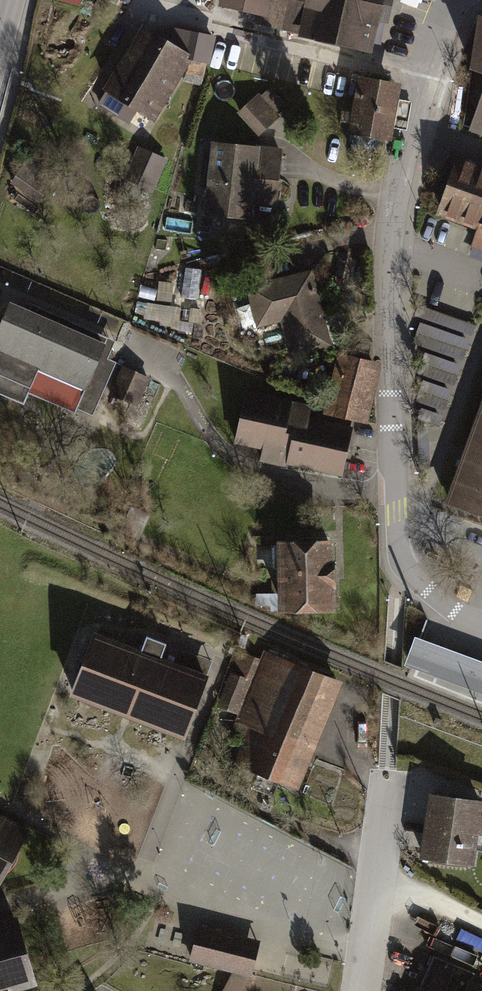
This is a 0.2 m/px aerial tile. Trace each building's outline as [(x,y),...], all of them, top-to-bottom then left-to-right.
[(224,1),(257,9),(259,0),(224,0),(224,1)] [(309,0),(259,0),(257,9),(254,24),(301,36),(309,0)] [(301,36),(375,55),(387,1),(387,0),(309,0),(301,36)] [(472,17),(465,75),(481,82),(481,21),(472,17)] [(171,42),(145,26),(105,91),(138,111),(155,121),(181,81),(192,57),(171,42)] [(216,36),(174,27),(171,42),(192,57),(181,81),(202,86),(209,64),(211,64),(216,36)] [(402,85),(357,77),(345,149),(381,155),(383,143),(392,145),(402,85)] [(463,131),(481,137),(481,82),(463,131)] [(262,97),(259,93),(237,114),(259,137),(291,107),(272,87),(262,97)] [(138,111),(105,91),(98,103),(131,122),(138,111)] [(152,196),(169,160),(139,146),(122,182),(152,196)] [(275,154),(209,146),(201,214),(266,222),(275,154)] [(454,158),(434,215),(474,229),(467,249),(481,254),(481,167),(454,158)] [(183,298),(197,300),(202,271),(187,268),(183,298)] [(314,270),(247,286),(258,330),(283,323),(292,359),(334,348),(314,270)] [(413,316),(472,336),(476,324),(417,303),(413,316)] [(8,304),(0,321),(0,398),(20,407),(26,394),(72,414),(74,410),(89,417),(113,364),(104,360),(113,341),(28,304),(25,311),(8,304)] [(470,340),(421,323),(412,343),(462,362),(470,340)] [(416,372),(454,386),(462,365),(424,351),(416,372)] [(383,363),(340,353),(326,415),(369,424),(383,363)] [(106,396),(133,407),(145,379),(119,368),(106,396)] [(423,381),(416,402),(445,412),(452,390),(423,381)] [(261,462),(287,467),(294,433),(309,436),(312,419),(313,406),(248,392),(236,443),(264,450),(261,462)] [(419,419),(439,426),(443,415),(423,408),(419,419)] [(449,504),(481,516),(481,413),(449,504)] [(354,428),(312,419),(309,436),(294,433),(287,467),(346,480),(354,428)] [(430,429),(418,430),(419,472),(431,472),(430,429)] [(333,545),(275,547),(278,621),(336,619),(333,545)] [(411,636),(400,664),(481,693),(481,662),(411,636)] [(138,654),(91,637),(71,693),(186,735),(213,663),(144,637),(138,654)] [(343,684),(262,651),(257,663),(234,653),(212,707),(234,717),(225,740),(238,745),(227,771),(296,799),(343,684)] [(432,794),(424,860),(477,867),(479,852),(481,852),(481,801),(432,794)] [(0,812),(0,893),(34,831),(0,812)] [(40,987),(20,917),(0,923),(0,990),(26,990),(40,987)] [(257,942),(195,927),(186,965),(230,975),(248,979),(257,942)] [(248,979),(230,975),(221,990),(241,990),(248,979)]
